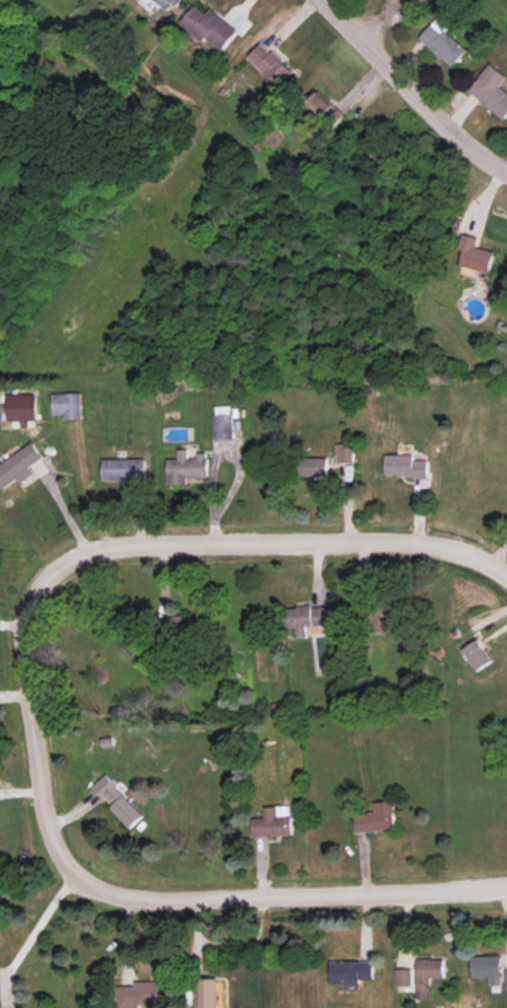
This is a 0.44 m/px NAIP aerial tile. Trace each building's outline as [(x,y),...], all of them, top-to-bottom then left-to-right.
[(173,13),(184,0),(157,0),(173,13)] [(211,9),(208,13),(195,5),(182,25),(206,41),(208,39),(226,51),(240,29),(211,9)] [(469,49),(437,20),(420,37),(453,67),(469,49)] [(279,86),(294,71),(265,42),(250,56),(279,86)] [(506,77),(506,75),(489,63),(469,93),(506,118),(506,92),(500,88),(506,77)] [(306,96),(318,123),(336,115),(325,88),(306,96)] [(490,272),(495,251),(477,247),(479,238),(464,234),(460,249),(465,251),(462,265),(490,272)] [(82,393),(53,393),(53,415),(64,414),(64,419),(83,419),(82,393)] [(38,421),(37,394),(9,394),(9,422),(38,421)] [(216,439),(234,438),(233,406),(215,406),(216,439)] [(4,489),(18,479),(21,483),(35,474),(30,467),(44,458),(34,442),(0,465),(0,483),(4,489)] [(355,462),(355,444),(337,444),(338,463),(355,462)] [(167,459),(168,485),(193,484),(193,478),(209,477),(208,453),(198,453),(198,458),(189,459),(189,449),(179,449),(179,459),(167,459)] [(429,460),(415,460),(415,455),(386,454),(386,476),(429,477),(429,460)] [(103,459),(104,482),(147,481),(147,458),(103,459)] [(329,458),(302,458),(302,476),(329,477),(329,458)] [(390,631),(390,616),(394,616),(394,603),(382,603),(382,606),(374,607),(374,632),(390,631)] [(307,627),(328,625),(326,605),(285,608),(287,628),(298,627),(299,638),(308,637),(307,627)] [(477,671),(492,661),(479,639),(463,649),(477,671)] [(143,815),(105,775),(92,787),(130,828),(143,815)] [(375,802),(375,812),(355,813),(356,831),(396,830),(394,801),(375,802)] [(292,835),(291,806),(265,806),(265,818),(252,818),(253,836),(292,835)] [(501,955),(472,957),(473,978),(489,978),(490,985),(502,985),(501,955)] [(418,999),(431,999),(431,978),(445,978),(444,958),(417,959),(418,999)] [(360,984),(360,980),(374,980),(374,961),(330,961),(331,984),(360,984)] [(412,969),(395,969),(395,986),(412,986),(412,969)] [(199,979),(199,1007),(218,1007),(217,978),(199,979)] [(170,1004),(170,981),(135,982),(135,986),(114,986),(114,1007),(140,1007),(140,1004),(170,1004)]
